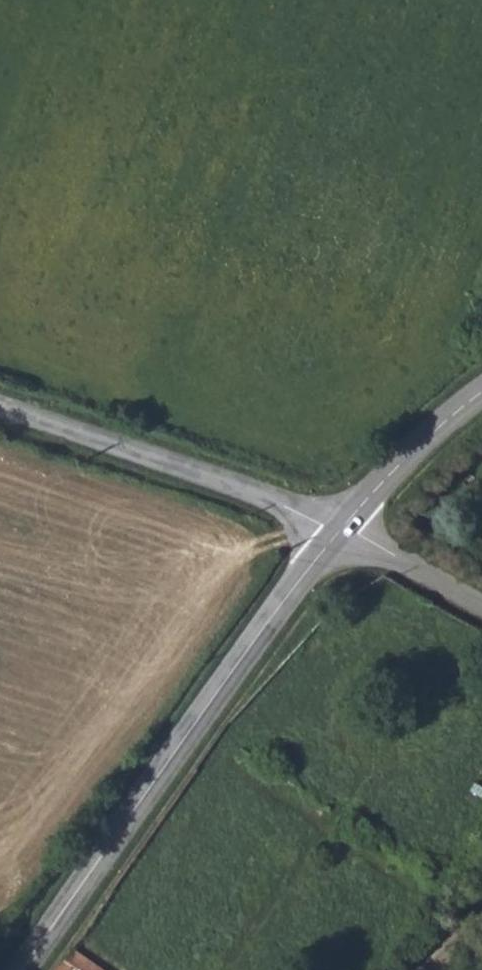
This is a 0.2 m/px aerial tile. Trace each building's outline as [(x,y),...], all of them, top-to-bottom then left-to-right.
[(73,963),(63,956),(53,969),(68,969),(73,963)]
